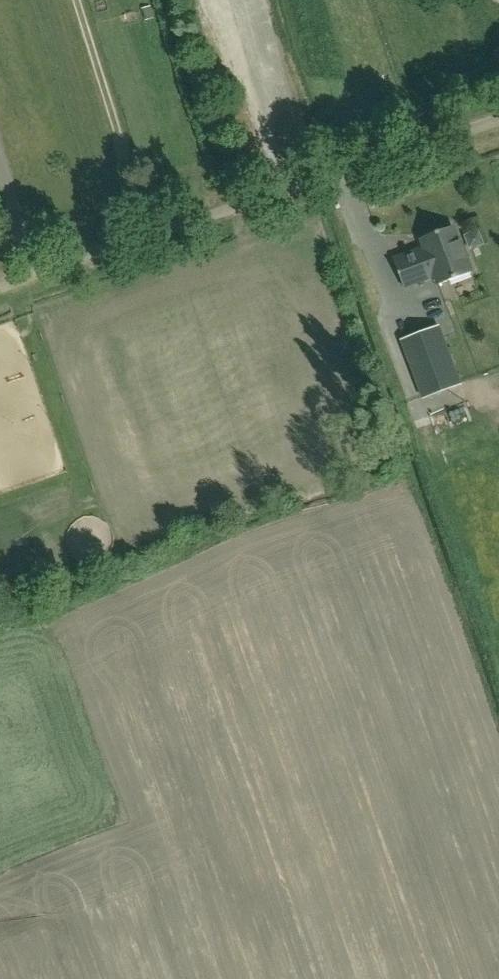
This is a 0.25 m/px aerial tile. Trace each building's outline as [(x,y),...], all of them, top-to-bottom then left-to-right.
[(419,250),(393,260),(404,287),(435,275),(438,284),(472,272),(463,249),(461,249),(453,227),(439,232),(437,230),(426,234),(425,237),(421,239),(426,251),(420,253),(419,250)] [(460,383),(439,327),(402,341),(423,397),(460,383)]
